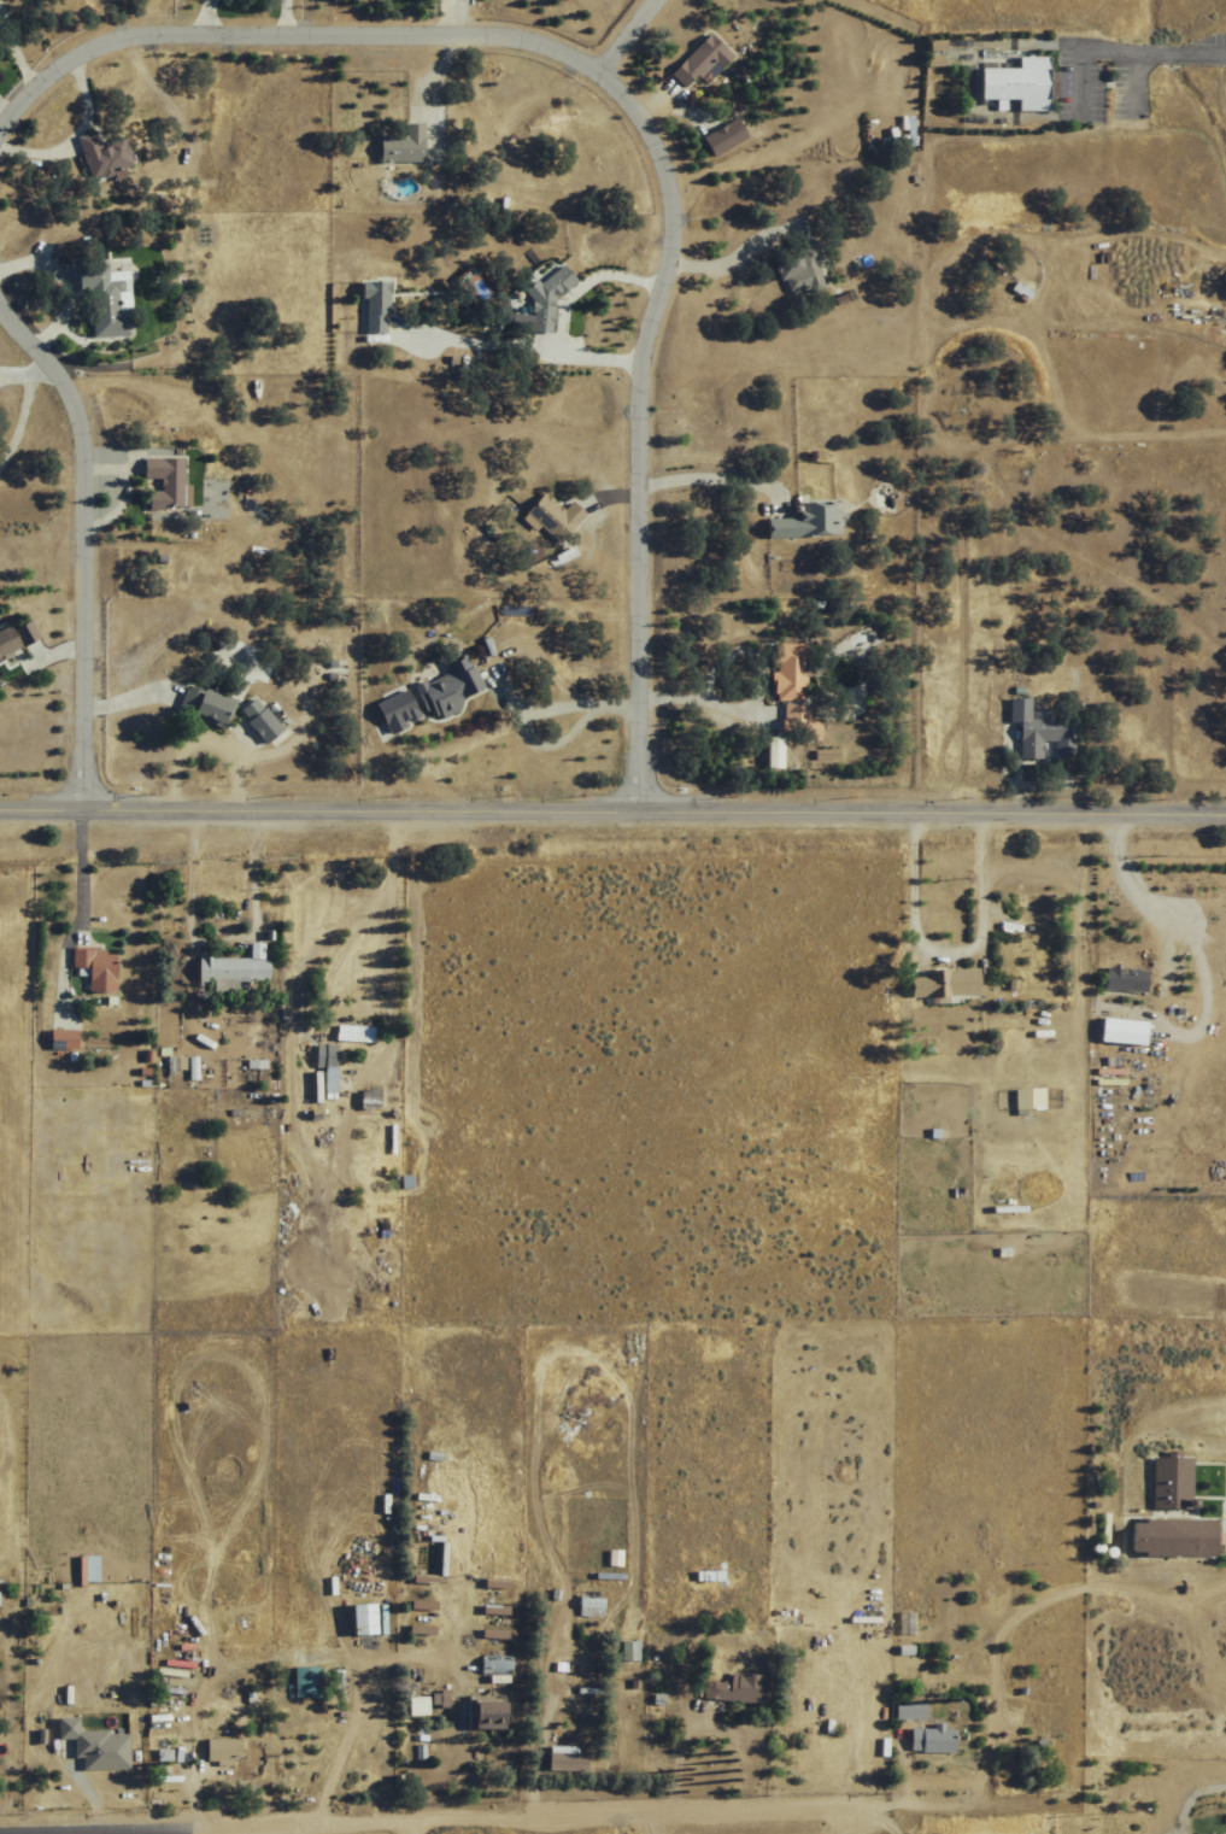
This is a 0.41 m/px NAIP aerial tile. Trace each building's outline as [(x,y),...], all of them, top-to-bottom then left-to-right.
[(663,73),(680,89),(706,62),(714,69),(726,57),(701,33),(663,73)] [(1040,111),(1039,56),(1010,56),(1010,68),(972,68),(972,102),(999,102),(999,100),(1009,100),(1010,111),(1040,111)] [(741,138),(730,118),(695,138),(707,158),(741,138)] [(415,163),(415,124),(397,124),(397,136),(371,136),(371,163),(415,163)] [(86,180),(127,166),(117,135),(94,143),(90,130),(71,137),(86,180)] [(780,297),(819,288),(809,243),(769,252),(780,297)] [(90,338),(125,337),(122,277),(105,278),(104,264),(71,266),(73,294),(87,294),(90,338)] [(527,333),(550,333),(550,293),(563,293),(563,277),(527,277),(527,333)] [(180,460),(139,460),(139,480),(156,480),(156,492),(143,492),(143,510),(180,510),(180,460)] [(519,512),(552,545),(580,517),(566,502),(556,512),(538,493),(519,512)] [(834,503),(791,504),(791,519),(760,520),(760,539),(835,537),(834,503)] [(24,617),(0,628),(0,655),(34,639),(24,617)] [(799,644),(765,644),(766,701),(799,701),(799,644)] [(477,689),(462,658),(407,684),(425,723),(457,708),(453,700),(477,689)] [(230,698),(178,686),(171,716),(222,728),(230,698)] [(259,744),(276,730),(250,698),(233,712),(259,744)] [(1015,758),(1069,758),(1069,720),(1024,720),(1024,699),(1003,699),(1003,723),(1015,723),(1015,758)] [(813,719),(803,719),(803,705),(777,705),(777,740),(813,740),(813,719)] [(760,769),(776,769),(776,738),(759,738),(760,769)] [(260,980),(260,942),(242,942),(242,957),(189,958),(189,994),(229,994),(229,980),(260,980)] [(109,948),(66,948),(66,968),(74,968),(74,972),(81,972),(81,991),(109,991),(109,948)] [(1101,992),(1145,992),(1145,970),(1101,970),(1101,992)] [(904,998),(974,998),(974,971),(922,971),(922,979),(903,979),(904,998)] [(368,1041),(368,1024),(329,1024),(329,1041),(368,1041)] [(70,1029),(42,1029),(42,1049),(70,1049),(70,1029)] [(317,1070),(306,1070),(306,1100),(328,1100),(328,1060),(317,1060),(317,1070)] [(373,1106),(373,1089),(352,1089),(352,1106),(373,1106)] [(1040,1111),(1040,1089),(1009,1090),(1010,1111),(1040,1111)] [(1189,1509),(1189,1457),(1148,1457),(1148,1509),(1189,1509)] [(1212,1556),(1212,1519),(1125,1519),(1125,1556),(1212,1556)] [(89,1557),(81,1557),(81,1562),(76,1562),(76,1581),(89,1581),(89,1557)] [(571,1616),(597,1616),(597,1592),(571,1592),(571,1616)] [(365,1603),(341,1603),(341,1634),(365,1634),(365,1603)] [(480,1682),(502,1682),(502,1657),(473,1657),(473,1671),(480,1671),(480,1682)] [(696,1681),(693,1698),(754,1704),(758,1676),(722,1672),(720,1683),(696,1681)] [(460,1729),(492,1729),(492,1696),(460,1696),(460,1729)] [(920,1720),(920,1701),(889,1701),(889,1720),(920,1720)] [(121,1768),(121,1731),(70,1732),(70,1717),(47,1717),(47,1738),(64,1737),(64,1757),(73,1757),(73,1769),(121,1768)] [(902,1752),(950,1752),(950,1727),(902,1727),(902,1752)] [(233,1756),(233,1738),(197,1738),(197,1765),(227,1765),(227,1756),(233,1756)] [(569,1751),(569,1745),(535,1745),(535,1771),(578,1771),(578,1751),(569,1751)]
